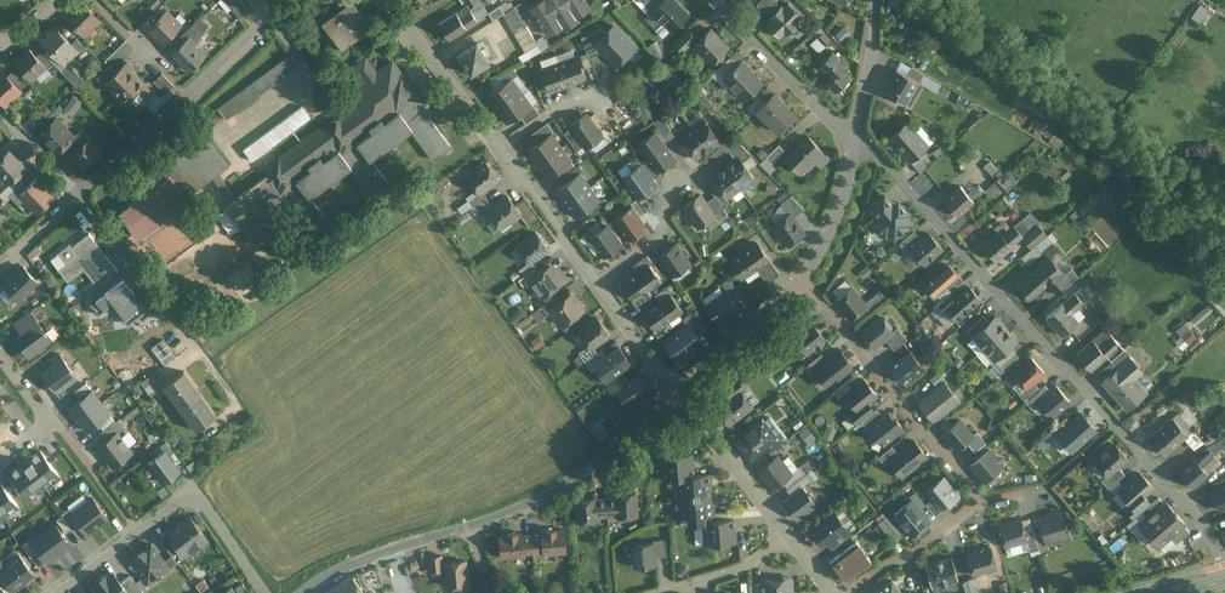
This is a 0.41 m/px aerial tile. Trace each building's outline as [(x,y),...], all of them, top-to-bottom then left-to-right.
[(80,0),(79,0),(70,8),(75,13),(84,5),(80,0)] [(241,0),(222,0),(239,18),(249,9),(241,0)] [(352,0),(322,22),(342,49),(372,27),(352,0)] [(478,19),(490,12),(482,0),(472,0),(475,5),(471,8),(478,19)] [(531,7),(547,33),(561,24),(563,27),(577,18),(575,15),(588,7),(584,0),(542,0),(531,7)] [(643,3),(639,7),(641,9),(650,0),(640,0),(643,3)] [(641,9),(649,16),(653,12),(652,12),(660,4),(656,0),(650,0),(641,9)] [(673,0),(664,0),(660,4),(652,12),(653,12),(649,16),(645,19),(656,31),(663,37),(670,30),(671,30),(687,14),(673,0)] [(755,5),(761,11),(766,12),(771,17),(779,8),(776,4),(776,0),(761,0),(755,5)] [(1199,1),(1190,15),(1200,21),(1209,8),(1199,1)] [(771,17),(769,18),(771,20),(767,24),(780,37),(784,33),(786,35),(799,23),(797,21),(802,16),(789,3),(784,8),(782,6),(779,8),(771,17)] [(99,20),(84,5),(75,13),(70,8),(64,15),(84,35),(99,20)] [(468,6),(439,24),(449,40),(478,22),(468,6)] [(499,7),(489,14),(493,21),(502,15),(504,13),(499,7)] [(525,27),(513,7),(504,13),(502,15),(514,34),(525,27)] [(159,18),(149,28),(149,29),(163,43),(177,29),(175,26),(175,19),(167,10),(159,18)] [(154,13),(142,25),(147,30),(149,29),(149,28),(159,18),(154,13)] [(195,21),(181,36),(186,41),(188,38),(193,43),(205,31),(195,21)] [(599,24),(581,41),(595,56),(601,50),(616,67),(638,46),(614,21),(604,30),(599,24)] [(77,49),(53,25),(39,38),(63,62),(77,49)] [(836,33),(842,41),(851,33),(845,25),(836,33)] [(525,27),(514,34),(525,53),(538,45),(526,27),(525,27)] [(728,48),(710,30),(693,46),(712,65),(728,48)] [(689,31),(674,45),(681,53),(696,38),(689,31)] [(830,40),(823,32),(817,38),(824,46),(830,40)] [(193,43),(188,38),(186,41),(173,53),(190,70),(205,55),(193,43)] [(477,43),(458,54),(462,61),(465,67),(466,67),(470,74),(489,63),(485,56),(490,54),(485,47),(481,49),(477,43)] [(36,56),(29,49),(15,62),(32,79),(45,66),(46,66),(36,56)] [(53,63),(42,51),(36,56),(46,66),(45,66),(48,69),(53,63)] [(736,51),(728,59),(737,67),(742,62),(745,59),(736,51)] [(839,59),(833,52),(820,65),(833,78),(828,84),(836,91),(849,78),(842,71),(846,67),(838,60),(839,59)] [(292,53),(218,108),(226,119),(300,65),(292,53)] [(587,53),(580,56),(585,69),(592,67),(587,53)] [(577,57),(559,64),(567,85),(585,79),(577,57)] [(279,157),(282,161),(265,173),(267,175),(225,206),(246,235),(288,204),(311,236),(329,223),(310,197),(351,168),(372,197),(390,185),(371,159),(412,129),(433,159),(451,146),(429,116),(432,114),(416,91),(393,60),(377,72),(366,58),(355,66),(365,80),(346,95),(356,107),(324,130),(321,126),(279,157)] [(728,59),(717,70),(725,78),(737,67),(728,59)] [(912,68),(901,61),(897,69),(908,76),(912,68)] [(117,72),(107,83),(119,95),(137,78),(132,72),(132,67),(128,62),(117,72)] [(763,83),(742,62),(737,67),(725,78),(724,79),(745,100),(763,83)] [(84,80),(68,63),(61,70),(77,87),(84,80)] [(559,64),(542,70),(550,92),(567,85),(559,64)] [(110,65),(97,77),(105,86),(107,83),(117,72),(110,65)] [(513,68),(500,76),(505,83),(511,79),(512,79),(517,75),(513,68)] [(924,75),(912,68),(908,76),(920,83),(924,75)] [(897,69),(884,92),(907,105),(920,83),(908,76),(897,69)] [(26,84),(13,71),(7,76),(20,89),(26,84)] [(4,73),(0,77),(0,99),(2,102),(9,95),(12,98),(13,98),(16,98),(20,94),(20,91),(21,90),(7,76),(4,73)] [(162,73),(153,82),(165,94),(174,85),(162,73)] [(137,78),(119,95),(133,110),(154,90),(148,83),(143,83),(137,78)] [(505,83),(488,96),(494,105),(494,106),(493,108),(495,111),(521,92),(512,79),(511,79),(505,83)] [(768,88),(759,96),(765,102),(773,94),(768,88)] [(521,92),(495,111),(498,114),(500,114),(501,114),(507,123),(519,115),(531,106),(521,92)] [(795,116),(773,94),(765,102),(758,110),(756,112),(776,132),(778,130),(779,131),(795,116)] [(73,95),(65,110),(74,114),(82,99),(73,95)] [(759,96),(747,108),(753,115),(756,112),(758,110),(765,102),(759,96)] [(531,106),(519,115),(526,124),(539,114),(533,105),(531,106)] [(583,116),(570,125),(584,146),(586,148),(602,137),(601,135),(601,133),(598,128),(595,128),(587,117),(583,116)] [(69,130),(57,118),(41,134),(59,152),(69,142),(74,137),(73,137),(67,131),(69,130)] [(720,142),(704,120),(692,128),(708,151),(715,145),(720,142)] [(1053,130),(1038,120),(1032,129),(1048,139),(1053,130)] [(929,145),(907,121),(890,136),(911,161),(929,145)] [(547,123),(532,134),(538,143),(551,134),(553,132),(547,123)] [(666,135),(659,126),(652,130),(656,136),(657,136),(663,144),(669,140),(666,135)] [(571,128),(564,133),(576,151),(584,146),(571,128)] [(692,128),(680,137),(696,159),(708,151),(692,128)] [(94,143),(81,129),(73,137),(74,137),(69,142),(81,154),(82,155),(94,143)] [(671,131),(666,135),(669,140),(672,145),(678,140),(671,131)] [(538,143),(527,150),(535,161),(534,161),(533,163),(535,166),(561,147),(551,134),(538,143)] [(1049,141),(1059,147),(1063,139),(1053,134),(1049,141)] [(206,135),(127,193),(133,202),(119,212),(137,236),(188,200),(186,197),(214,177),(220,172),(228,166),(206,135)] [(663,144),(657,136),(656,136),(640,148),(649,159),(657,171),(658,171),(674,159),(663,144)] [(809,137),(786,160),(801,175),(815,161),(820,167),(829,158),(809,137)] [(733,147),(729,141),(724,139),(720,142),(715,145),(717,148),(726,152),(729,151),(733,147)] [(94,143),(82,155),(81,154),(76,159),(84,167),(101,150),(94,143)] [(733,147),(729,151),(734,158),(736,157),(746,150),(739,143),(733,147)] [(762,146),(756,153),(763,159),(768,152),(762,146)] [(778,146),(760,164),(769,174),(775,168),(770,164),(783,151),(778,146)] [(561,147),(535,166),(537,169),(539,169),(540,168),(547,178),(559,170),(571,161),(561,147)] [(1116,148),(1109,157),(1119,165),(1126,156),(1116,148)] [(746,150),(736,157),(738,159),(739,158),(742,162),(751,156),(746,150)] [(9,151),(2,158),(0,160),(0,172),(11,183),(26,169),(9,151)] [(926,154),(914,164),(922,172),(933,162),(926,154)] [(742,162),(739,158),(738,159),(725,168),(741,190),(749,184),(749,181),(753,178),(742,162)] [(657,171),(649,159),(643,164),(644,165),(653,179),(660,174),(658,171),(657,171)] [(571,161),(559,170),(563,176),(575,167),(571,161)] [(988,161),(982,167),(991,177),(994,174),(998,171),(997,170),(988,161)] [(486,163),(467,177),(478,193),(479,193),(481,191),(498,179),(486,163)] [(653,179),(644,165),(638,169),(651,187),(656,183),(653,179)] [(578,166),(564,176),(568,182),(579,173),(582,171),(578,166)] [(638,169),(637,168),(623,178),(638,198),(652,188),(638,169)] [(741,190),(725,168),(712,178),(720,189),(726,198),(730,195),(733,195),(741,190)] [(997,177),(982,191),(983,191),(982,192),(990,202),(1001,192),(1002,194),(1017,180),(1011,174),(1006,178),(998,169),(997,170),(998,171),(994,174),(997,177)] [(568,182),(556,190),(563,200),(562,201),(561,203),(563,206),(589,187),(579,173),(568,182)] [(54,198),(36,179),(28,187),(21,194),(21,195),(32,206),(32,208),(35,212),(38,212),(39,213),(54,198)] [(23,181),(9,195),(15,201),(21,195),(21,194),(28,187),(23,181)] [(229,184),(208,191),(213,206),(235,199),(229,184)] [(958,184),(941,198),(957,217),(974,202),(966,193),(958,184)] [(977,184),(966,193),(972,201),(982,192),(983,191),(982,191),(977,184)] [(589,187),(563,206),(565,208),(568,208),(575,218),(588,209),(599,201),(589,187)] [(720,189),(713,194),(714,196),(720,204),(727,200),(726,198),(720,189)] [(478,193),(468,200),(473,206),(486,197),(481,191),(479,193),(478,193)] [(700,195),(684,206),(691,216),(690,219),(694,224),(697,225),(698,227),(714,216),(715,215),(705,203),(700,195)] [(507,196),(488,210),(494,219),(486,224),(493,234),(520,214),(507,196)] [(720,204),(714,196),(705,203),(715,215),(714,216),(718,221),(727,214),(720,204)] [(805,210),(791,196),(781,203),(789,215),(790,214),(793,218),(805,210)] [(884,196),(870,208),(879,219),(894,206),(884,196)] [(486,197),(473,206),(470,208),(475,215),(491,204),(486,197)] [(599,201),(588,209),(592,215),(606,204),(602,198),(599,201)] [(646,211),(637,200),(632,204),(640,215),(646,211)] [(879,219),(875,223),(885,235),(888,232),(894,239),(912,223),(906,216),(909,214),(903,207),(900,210),(896,205),(894,206),(879,219)] [(646,224),(633,206),(627,210),(640,228),(646,224)] [(640,228),(627,210),(614,220),(629,239),(642,230),(640,228)] [(789,215),(774,226),(777,229),(777,233),(781,239),(784,239),(788,245),(804,234),(793,218),(790,214),(789,215)] [(1012,245),(1022,237),(1031,248),(1047,235),(1029,214),(1021,220),(1014,226),(1013,225),(1002,235),(999,230),(983,244),(996,260),(1012,246),(1012,245)] [(622,243),(609,225),(604,229),(616,247),(622,243)] [(604,229),(603,228),(590,237),(604,257),(617,248),(604,229)] [(914,231),(903,240),(911,249),(912,249),(911,248),(921,239),(914,231)] [(536,233),(517,247),(528,263),(529,263),(532,261),(548,249),(536,233)] [(921,239),(911,248),(912,249),(925,263),(942,248),(929,233),(921,239)] [(118,272),(89,234),(72,247),(77,254),(65,263),(60,266),(69,278),(85,265),(101,285),(98,287),(118,272)] [(1048,235),(1036,244),(1042,252),(1053,242),(1048,235)] [(1053,242),(1042,252),(1048,258),(1049,257),(1059,249),(1053,242)] [(757,243),(732,260),(744,277),(756,269),(769,259),(757,243)] [(69,244),(58,253),(65,263),(77,254),(72,247),(69,244)] [(690,264),(676,244),(663,254),(676,272),(677,273),(690,264)] [(676,272),(663,254),(658,258),(670,276),(676,272)] [(1064,275),(1049,257),(1048,258),(1041,264),(1053,279),(1047,284),(1052,290),(1057,285),(1067,277),(1064,275)] [(643,259),(632,266),(637,273),(646,267),(648,266),(643,259)] [(769,259),(756,269),(767,284),(780,275),(769,259)] [(0,281),(0,282),(19,301),(40,281),(21,261),(0,281)] [(528,263),(518,270),(523,276),(536,267),(532,261),(529,263),(528,263)] [(945,265),(923,285),(934,297),(946,287),(959,275),(949,264),(947,266),(945,265)] [(1053,279),(1041,264),(1017,284),(1030,299),(1047,284),(1053,279)] [(540,273),(530,281),(532,284),(531,287),(536,295),(540,294),(542,297),(562,283),(550,266),(540,273)] [(523,276),(518,280),(523,287),(530,281),(540,273),(536,267),(523,276)] [(637,273),(622,283),(634,300),(643,294),(658,283),(646,267),(637,273)] [(1079,276),(1072,268),(1064,275),(1067,277),(1057,285),(1062,290),(1079,276)] [(147,309),(118,272),(98,287),(103,294),(90,304),(98,315),(115,303),(130,323),(147,309)] [(959,275),(946,287),(951,292),(964,280),(959,275)] [(729,279),(721,284),(727,291),(734,300),(741,295),(729,279)] [(954,299),(945,307),(947,309),(956,320),(980,299),(969,286),(954,299)] [(1090,297),(1082,287),(1075,293),(1084,303),(1090,297)] [(669,295),(664,288),(654,296),(659,302),(667,296),(668,296),(669,295)] [(867,306),(852,288),(836,301),(851,319),(867,306)] [(727,291),(707,306),(718,322),(722,323),(727,319),(727,316),(739,307),(734,300),(727,291)] [(1075,293),(1063,304),(1062,302),(1045,317),(1061,335),(1078,321),(1072,313),(1084,303),(1075,293)] [(643,294),(634,300),(632,301),(637,308),(647,301),(643,294)] [(949,294),(939,303),(945,311),(947,309),(945,307),(954,299),(949,294)] [(560,302),(549,310),(551,313),(555,319),(559,320),(563,325),(583,311),(583,307),(580,302),(576,302),(571,295),(560,302)] [(556,296),(538,309),(545,318),(551,313),(549,310),(560,302),(556,296)] [(659,302),(644,313),(655,329),(656,329),(664,324),(679,313),(668,296),(667,296),(659,302)] [(32,310),(15,322),(23,333),(16,339),(28,354),(52,337),(32,310)] [(695,311),(683,320),(687,326),(689,325),(697,337),(708,329),(695,311)] [(983,315),(968,329),(973,335),(989,321),(983,315)] [(880,316),(861,332),(874,348),(885,339),(893,332),(893,331),(891,329),(892,326),(885,318),(882,319),(880,316)] [(989,321),(973,335),(984,347),(1006,328),(995,316),(989,321)] [(800,317),(784,331),(790,340),(796,335),(807,325),(800,317)] [(598,318),(578,332),(590,349),(593,347),(610,335),(598,318)] [(1176,329),(1181,334),(1175,339),(1183,348),(1197,335),(1189,327),(1193,324),(1188,318),(1176,329)] [(825,339),(811,322),(807,325),(796,335),(801,341),(799,343),(807,353),(816,346),(817,348),(823,343),(822,341),(825,339)] [(664,324),(656,329),(655,329),(653,331),(658,338),(668,330),(664,324)] [(687,326),(665,342),(678,360),(701,343),(697,337),(689,325),(687,326)] [(893,332),(885,339),(894,350),(907,339),(897,328),(893,331),(893,332)] [(1006,328),(984,347),(994,359),(1010,345),(1016,339),(1006,328)] [(1107,336),(1103,332),(1078,353),(1092,369),(1108,356),(1106,355),(1111,351),(1118,344),(1119,344),(1110,334),(1107,336)] [(916,333),(910,338),(914,343),(920,338),(916,333)] [(1188,344),(1192,349),(1201,342),(1197,337),(1188,344)] [(163,364),(176,356),(165,338),(152,346),(163,364)] [(1118,344),(1111,351),(1115,356),(1123,349),(1118,344)] [(1010,345),(994,359),(1000,365),(1016,351),(1010,345)] [(590,349),(580,356),(585,362),(586,361),(597,353),(593,347),(590,349)] [(606,356),(594,365),(595,365),(606,381),(630,363),(619,347),(606,356)] [(818,367),(814,370),(825,384),(836,376),(839,379),(852,369),(849,365),(851,363),(840,349),(826,360),(818,367)] [(1125,349),(1112,361),(1119,369),(1129,359),(1130,360),(1133,358),(1125,349)] [(597,353),(586,361),(591,368),(595,365),(594,365),(606,356),(602,350),(597,353)] [(910,350),(890,367),(903,384),(924,367),(910,350)] [(56,363),(46,371),(60,388),(78,374),(61,352),(52,359),(56,363)] [(826,360),(821,354),(813,361),(818,367),(826,360)] [(1031,357),(1013,373),(1026,387),(1033,381),(1044,371),(1031,357)] [(1119,369),(1105,381),(1127,407),(1144,392),(1131,376),(1138,370),(1130,360),(1129,359),(1119,369)] [(813,361),(807,366),(812,372),(814,370),(818,367),(813,361)] [(216,416),(183,371),(165,385),(197,430),(216,416)] [(152,374),(141,383),(151,396),(162,388),(152,374)] [(737,374),(721,388),(728,397),(738,389),(739,389),(745,384),(737,374)] [(937,374),(931,378),(936,384),(941,379),(937,374)] [(629,382),(617,390),(618,391),(621,395),(620,395),(620,398),(621,401),(624,401),(625,401),(628,406),(630,405),(632,407),(638,403),(636,400),(650,391),(639,375),(629,382)] [(625,376),(608,388),(613,394),(618,391),(617,390),(629,382),(625,376)] [(863,379),(845,394),(856,409),(858,411),(868,404),(877,396),(863,379)] [(1033,381),(1026,387),(1019,393),(1026,401),(1029,398),(1040,389),(1033,381)] [(944,383),(919,403),(934,421),(959,401),(944,383)] [(68,408),(78,422),(102,406),(86,384),(74,392),(80,400),(68,408)] [(1040,389),(1029,398),(1036,406),(1042,402),(1040,400),(1051,390),(1045,384),(1040,389)] [(1051,390),(1040,400),(1042,402),(1053,415),(1070,401),(1056,385),(1051,390)] [(728,397),(716,407),(729,424),(752,406),(739,389),(738,389),(728,397)] [(1207,390),(1192,402),(1203,416),(1212,410),(1210,407),(1216,402),(1207,390)] [(856,409),(849,415),(857,425),(861,422),(874,411),(868,404),(858,411),(856,409)] [(103,430),(114,423),(102,406),(78,422),(88,435),(100,426),(103,430)] [(874,411),(861,422),(867,429),(883,416),(877,409),(874,411)] [(895,420),(888,412),(883,416),(867,429),(865,431),(873,441),(877,437),(883,444),(903,428),(896,419),(895,420)] [(1071,421),(1057,433),(1059,436),(1072,450),(1095,430),(1081,413),(1071,421)] [(1066,416),(1049,430),(1056,438),(1059,436),(1057,433),(1071,421),(1066,416)] [(1173,416),(1149,437),(1165,454),(1184,437),(1188,434),(1173,416)] [(100,432),(105,440),(118,430),(125,425),(120,418),(114,423),(103,430),(100,432)] [(762,419),(735,440),(742,448),(743,447),(751,458),(776,438),(777,438),(775,437),(762,419)] [(960,419),(943,433),(957,449),(966,441),(973,436),(973,435),(960,419)] [(601,420),(591,427),(600,441),(610,434),(601,420)] [(807,424),(799,431),(809,442),(816,436),(807,424)] [(1219,426),(1205,433),(1208,438),(1204,440),(1206,445),(1224,436),(1219,426)] [(1188,434),(1184,437),(1194,449),(1203,441),(1193,429),(1188,434)] [(105,440),(96,446),(112,469),(135,453),(118,430),(105,440)] [(973,436),(966,441),(975,453),(986,443),(977,432),(973,435),(973,436)] [(781,433),(775,437),(777,438),(776,438),(781,444),(787,440),(781,433)] [(1207,447),(1209,451),(1210,450),(1212,453),(1224,446),(1224,438),(1224,437),(1207,447)] [(927,456),(914,440),(897,454),(889,461),(890,462),(902,477),(927,456)] [(1113,443),(1094,460),(1107,475),(1108,476),(1118,467),(1127,459),(1113,443)] [(892,447),(878,457),(885,466),(890,462),(889,461),(897,454),(892,447)] [(41,449),(9,472),(30,500),(62,477),(41,449)] [(163,450),(146,463),(162,484),(179,471),(163,450)] [(990,450),(971,466),(984,482),(994,474),(1000,474),(1001,457),(996,457),(990,450)] [(1209,451),(1198,461),(1195,458),(1180,471),(1193,487),(1208,473),(1205,469),(1217,458),(1212,453),(1210,450),(1209,451)] [(691,454),(661,457),(663,480),(677,478),(676,471),(693,469),(691,454)] [(777,456),(759,470),(773,489),(782,482),(791,475),(790,473),(777,456)] [(812,458),(800,465),(802,470),(815,463),(812,458)] [(1217,458),(1205,469),(1208,473),(1220,463),(1217,458)] [(799,467),(790,473),(791,475),(782,482),(787,488),(804,475),(799,467)] [(1118,467),(1108,476),(1107,475),(1101,480),(1108,488),(1125,474),(1118,467)] [(693,469),(676,471),(677,478),(685,478),(685,477),(693,477),(693,476),(693,469)] [(812,470),(806,475),(810,480),(816,476),(812,470)] [(1139,472),(1119,491),(1130,503),(1132,506),(1144,496),(1153,488),(1139,472)] [(711,475),(695,476),(695,484),(709,482),(709,483),(711,483),(711,475)] [(693,476),(693,477),(685,477),(685,478),(686,485),(679,486),(680,501),(710,499),(709,483),(709,482),(695,484),(695,476),(693,476)] [(944,477),(927,491),(933,499),(941,509),(948,503),(949,504),(958,497),(958,495),(944,477)] [(21,508),(0,480),(0,523),(21,508)] [(1211,492),(1219,509),(1224,506),(1224,486),(1211,492)] [(803,488),(783,503),(797,520),(814,506),(810,501),(811,500),(813,496),(810,494),(808,494),(803,488)] [(926,505),(916,493),(910,498),(912,501),(918,509),(920,509),(920,510),(926,505)] [(67,507),(61,512),(62,514),(73,529),(80,524),(86,532),(108,516),(92,494),(70,511),(67,507)] [(636,494),(615,495),(615,499),(617,516),(617,518),(638,517),(636,494)] [(1144,496),(1132,506),(1130,503),(1125,507),(1134,518),(1135,517),(1142,511),(1151,503),(1144,496)] [(1151,503),(1142,511),(1147,517),(1164,503),(1158,497),(1151,503)] [(596,498),(575,500),(577,523),(598,521),(598,517),(596,501),(596,498)] [(615,499),(606,500),(607,517),(617,516),(615,499)] [(710,499),(680,501),(681,518),(689,517),(689,524),(701,523),(700,516),(712,515),(710,499)] [(941,509),(933,499),(926,505),(935,516),(943,510),(941,509)] [(606,500),(596,501),(598,517),(607,517),(606,500)] [(912,501),(894,515),(901,522),(901,524),(904,527),(905,528),(912,536),(915,534),(918,534),(922,531),(922,528),(929,522),(923,514),(923,513),(920,510),(920,509),(918,509),(912,501)] [(1164,503),(1147,517),(1142,511),(1135,517),(1141,523),(1139,525),(1147,534),(1148,532),(1151,536),(1150,537),(1158,547),(1170,536),(1183,525),(1184,523),(1176,514),(1175,515),(1172,512),(1173,511),(1165,501),(1164,503)] [(833,511),(809,529),(817,540),(826,541),(845,526),(833,511)] [(66,534),(73,529),(62,514),(42,529),(62,555),(75,545),(66,534)] [(1062,514),(1039,521),(1042,531),(1047,548),(1070,541),(1062,514)] [(193,517),(171,534),(176,541),(185,553),(193,548),(195,551),(204,544),(202,541),(207,537),(193,517)] [(901,536),(887,519),(881,524),(894,541),(901,536)] [(733,520),(716,521),(717,529),(734,527),(733,520)] [(1021,520),(999,527),(1005,548),(1027,542),(1025,532),(1021,520)] [(716,521),(715,521),(715,522),(703,523),(705,545),(736,543),(734,527),(717,529),(716,521)] [(1183,525),(1170,536),(1176,543),(1189,532),(1183,525)] [(845,526),(826,541),(833,550),(851,537),(845,529),(846,528),(845,526)] [(62,555),(42,529),(22,544),(32,558),(38,554),(47,566),(62,555)] [(555,530),(546,530),(546,532),(541,532),(543,555),(566,553),(564,530),(555,531),(555,530)] [(1033,530),(1025,532),(1027,542),(1030,553),(1039,550),(1034,534),(1033,530)] [(1042,531),(1034,534),(1039,550),(1047,548),(1042,531)] [(517,533),(508,534),(508,535),(499,536),(501,559),(524,557),(524,554),(522,537),(522,534),(517,534),(517,533)] [(532,536),(522,537),(524,554),(533,553),(532,536)] [(542,536),(532,536),(533,553),(543,553),(543,552),(542,536)] [(664,540),(653,541),(653,544),(654,544),(655,558),(666,557),(664,540)] [(185,553),(176,541),(166,549),(171,556),(175,561),(185,553)] [(857,542),(830,562),(845,581),(871,560),(857,542)] [(150,543),(140,551),(158,574),(168,566),(164,561),(150,543)] [(653,544),(632,546),(634,567),(656,565),(655,558),(654,544),(653,544)] [(991,549),(967,555),(973,576),(996,569),(991,549)] [(140,551),(130,558),(143,576),(147,582),(158,574),(140,551)] [(0,567),(0,579),(3,583),(0,585),(0,592),(1,592),(8,592),(34,574),(19,554),(0,567)] [(171,556),(164,561),(168,566),(171,569),(177,564),(175,561),(171,556)] [(442,556),(428,557),(430,572),(443,571),(442,556)] [(952,558),(925,566),(931,588),(958,580),(952,558)] [(445,563),(447,587),(451,587),(452,592),(464,592),(463,586),(468,586),(467,583),(469,581),(468,576),(466,574),(465,561),(445,563)] [(690,569),(683,563),(676,571),(684,577),(690,569)] [(90,587),(94,592),(129,592),(121,582),(112,570),(104,576),(102,573),(94,579),(97,582),(90,587)] [(121,582),(129,592),(141,592),(129,576),(121,582)] [(143,576),(136,581),(142,590),(150,584),(147,582),(143,576)] [(327,592),(362,592),(351,577),(327,592)] [(773,584),(774,592),(792,592),(790,579),(789,579),(790,582),(773,584)] [(765,581),(762,585),(762,592),(774,592),(773,584),(773,581),(765,581)] [(876,592),(902,592),(892,581),(876,592)] [(967,581),(959,583),(962,592),(971,592),(967,581)] [(243,584),(236,589),(238,592),(248,592),(243,584)]
